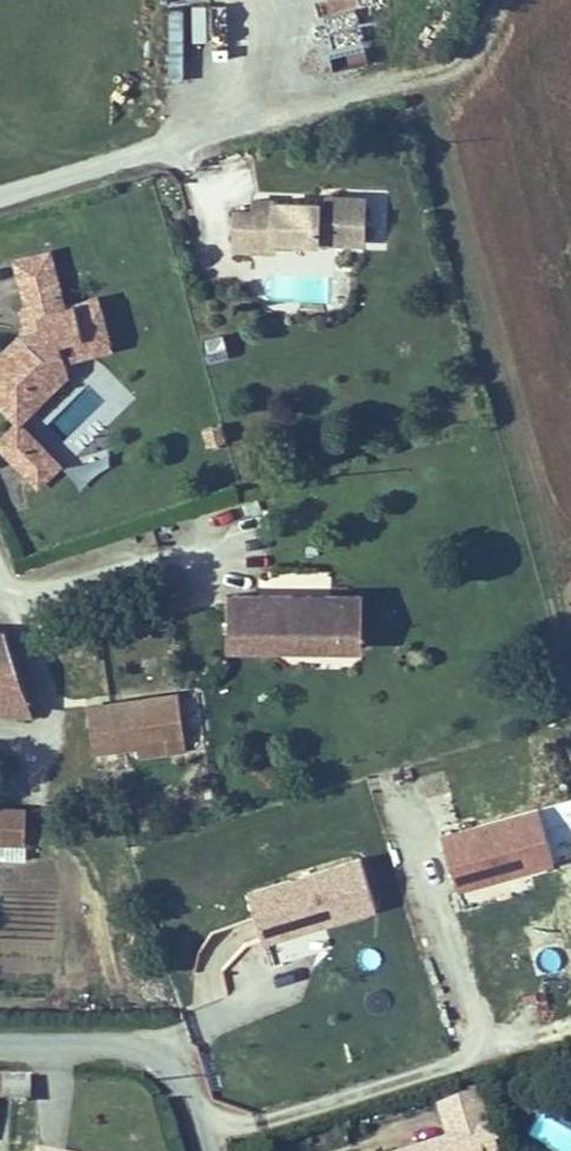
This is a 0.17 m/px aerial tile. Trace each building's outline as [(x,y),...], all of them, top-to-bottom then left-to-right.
[(251,207),(234,206),(232,245),(254,246),(255,231),(278,232),(278,238),(367,242),(369,195),(332,193),(332,199),(332,205),(314,204),(315,198),(252,195),(251,207)] [(255,231),(254,246),(277,247),(278,238),(278,232),(255,231)] [(20,323),(0,344),(0,404),(15,419),(0,433),(0,450),(37,487),(63,460),(22,419),(69,372),(66,358),(113,347),(98,289),(64,297),(51,245),(12,255),(25,309),(17,311),(20,323)] [(206,444),(226,440),(223,422),(203,426),(206,444)] [(83,487),(110,460),(96,445),(69,473),(83,487)] [(227,640),(274,641),(274,620),(257,620),(257,590),(227,590),(227,625),(227,640)] [(362,590),(323,590),(323,598),(312,598),(312,590),(257,590),(257,620),(274,620),(274,641),(362,641),(362,590)] [(33,709),(1,624),(0,624),(0,708),(33,709)] [(178,689),(86,703),(94,752),(139,746),(140,757),(187,750),(178,689)] [(461,887),(558,858),(542,805),(445,834),(461,887)] [(20,839),(22,810),(0,808),(0,838),(20,839)] [(377,905),(362,856),(249,890),(264,940),(377,905)] [(31,1102),(30,1075),(0,1075),(0,1102),(31,1102)] [(437,1106),(449,1141),(417,1150),(480,1150),(474,1132),(488,1128),(477,1093),(437,1106)] [(492,1127),(488,1128),(474,1132),(480,1150),(500,1150),(492,1127)]
